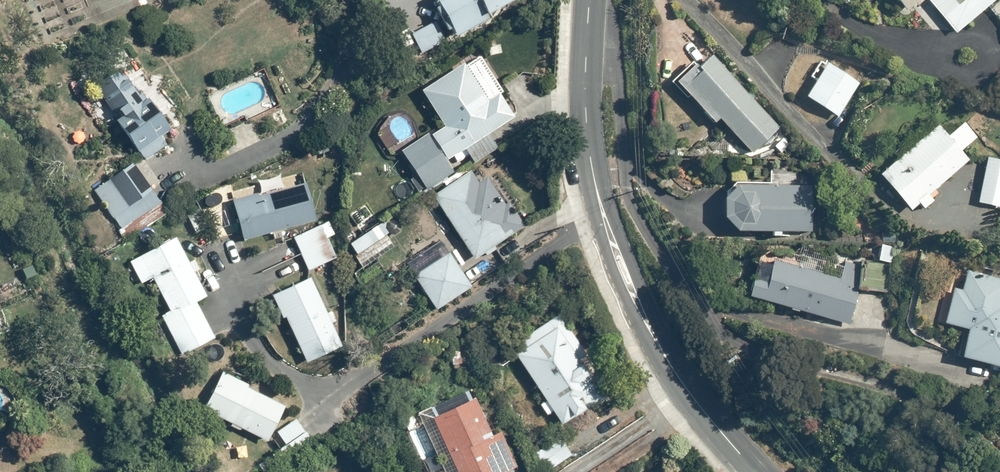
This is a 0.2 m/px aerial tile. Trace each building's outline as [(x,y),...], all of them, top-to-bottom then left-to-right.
[(490,21),(488,18),(519,0),(432,0),(443,19),(413,36),(425,58),(490,21)] [(907,17),(926,1),(955,37),(999,0),(894,0),(907,17)] [(999,25),(999,4),(990,11),(999,25)] [(672,83),(675,85),(714,124),(718,120),(753,154),(781,126),(710,57),(698,70),(692,64),(672,83)] [(815,79),(804,98),(841,118),(861,80),(820,58),(811,77),(815,79)] [(106,79),(115,92),(104,100),(114,114),(117,112),(121,118),(115,122),(143,163),(179,138),(145,88),(137,94),(121,69),(106,79)] [(444,127),(400,152),(420,188),(463,165),(457,155),(467,150),(473,161),(497,148),(488,132),(512,118),(499,94),(487,101),(473,75),(429,100),(444,127)] [(939,123),(877,175),(909,213),(919,205),(923,210),(935,200),(932,197),(971,164),(962,153),(980,138),(966,122),(949,136),(939,123)] [(978,203),(999,208),(999,157),(989,154),(978,203)] [(134,164),(93,191),(122,233),(133,224),(136,228),(165,209),(151,189),(160,183),(146,163),(137,169),(134,164)] [(723,220),(737,233),(772,233),(772,237),(779,237),(779,233),(814,234),(815,171),(781,170),(781,177),(770,177),(770,185),(731,185),(731,194),(724,199),(723,220)] [(470,174),(432,197),(474,263),(529,228),(511,200),(506,203),(488,174),(475,182),(470,174)] [(243,243),(318,220),(306,182),(256,198),(253,188),(235,194),(237,200),(231,202),(243,243)] [(371,202),(293,238),(308,271),(354,249),(357,257),(388,239),(371,202)] [(189,261),(175,236),(128,262),(142,286),(152,280),(169,312),(159,317),(182,359),(217,340),(197,303),(207,297),(194,273),(199,270),(193,259),(189,261)] [(441,239),(405,262),(433,307),(468,284),(460,272),(467,268),(458,255),(453,258),(441,239)] [(759,256),(749,299),(791,309),(790,312),(798,314),(799,312),(850,325),(852,320),(853,320),(861,290),(890,293),(891,257),(846,256),(845,281),(759,256)] [(960,359),(999,369),(999,281),(986,277),(988,268),(968,263),(961,291),(953,289),(945,322),(968,328),(960,359)] [(308,276),(270,297),(307,363),(344,342),(308,276)] [(560,427),(604,399),(580,363),(589,357),(561,312),(509,346),(560,427)] [(220,375),(203,413),(267,444),(285,406),(252,391),(253,387),(230,376),(228,379),(220,375)] [(515,467),(498,432),(493,435),(474,398),(447,411),(444,405),(423,415),(421,409),(399,420),(425,471),(504,471),(515,467)] [(271,456),(279,468),(324,438),(310,418),(302,423),(298,418),(276,433),(279,437),(272,441),(279,451),(271,456)]
